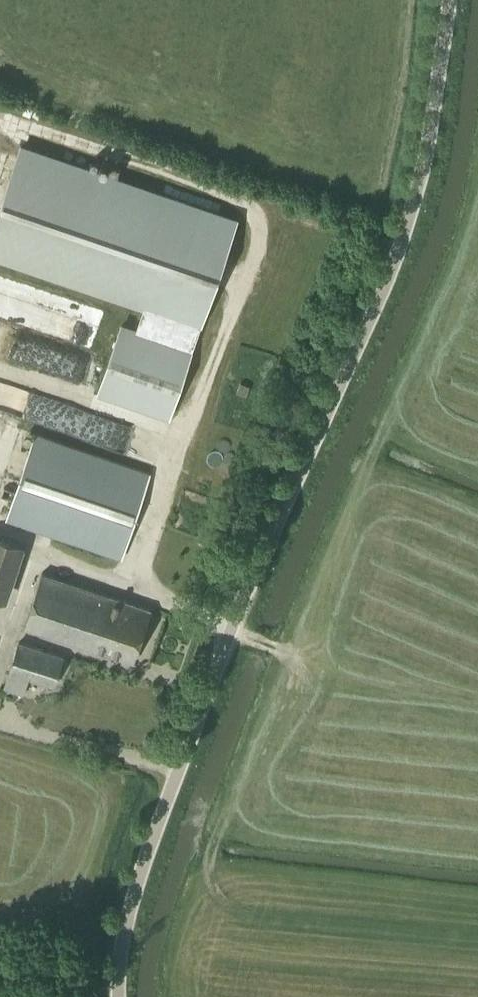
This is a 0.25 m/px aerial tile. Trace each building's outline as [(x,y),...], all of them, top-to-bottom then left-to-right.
[(20,143),(0,202),(0,260),(143,308),(136,328),(121,322),(97,394),(171,419),(194,351),(192,350),(201,325),(202,325),(239,218),(20,143)] [(16,490),(3,486),(0,496),(0,498),(12,501),(6,519),(121,558),(151,474),(35,434),(16,490)] [(0,536),(0,600),(7,603),(26,545),(0,536)] [(25,626),(116,656),(133,661),(150,610),(42,573),(25,626)] [(19,642),(14,656),(3,689),(22,695),(28,677),(53,686),(62,657),(19,642)]
